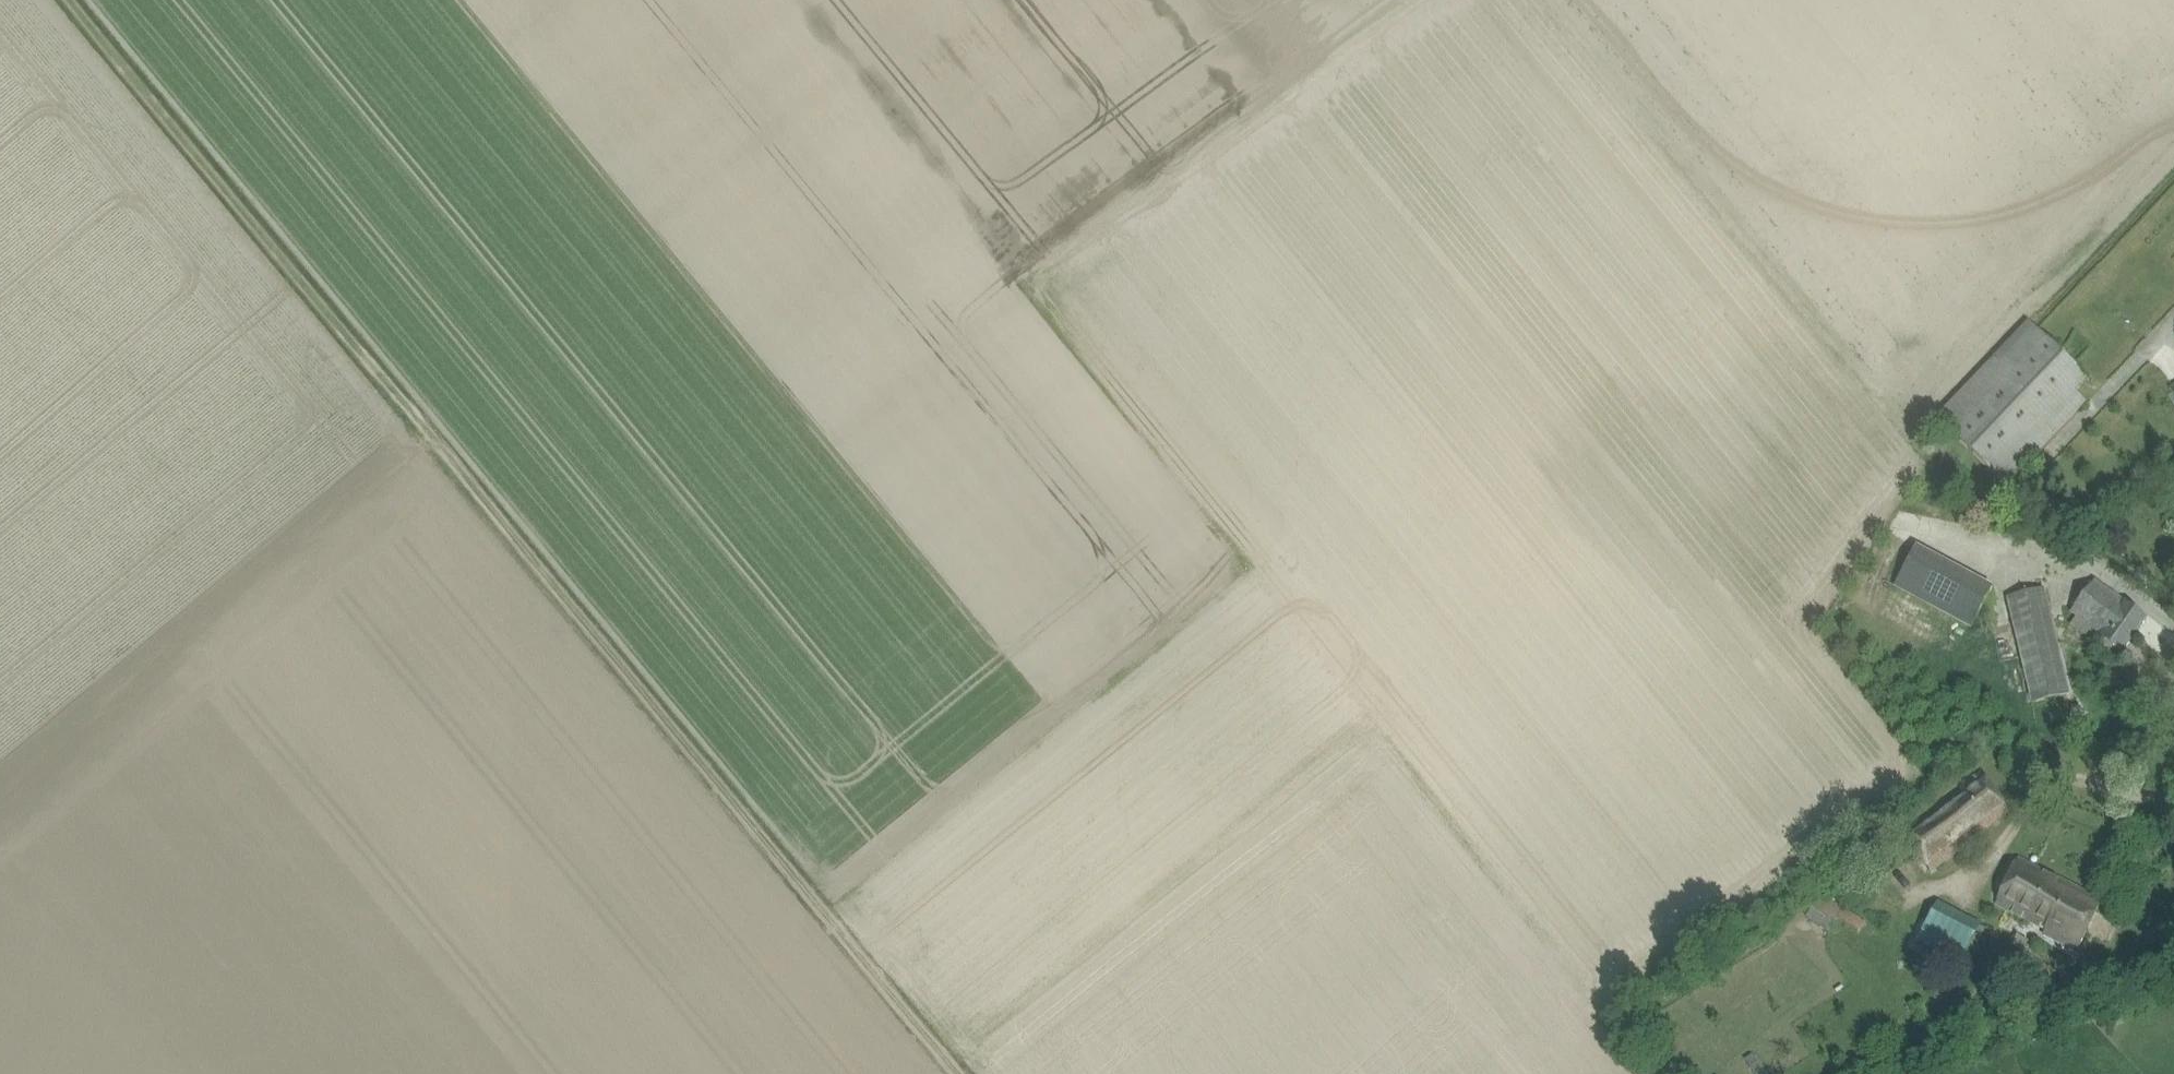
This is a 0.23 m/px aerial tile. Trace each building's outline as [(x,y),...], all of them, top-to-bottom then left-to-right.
[(2028,320),(1935,419),(2007,487),(2035,457),(2087,401),(2077,392),(2090,378),(2043,334),(2028,320)] [(1992,581),(1912,544),(1892,587),(1972,624),(1992,581)] [(2148,618),(2130,605),(2095,580),(2072,611),(2093,626),(2090,631),(2104,641),(2122,653),(2148,618)] [(2045,589),(2007,597),(2024,672),(2015,674),(2023,706),(2071,694),(2045,589)] [(2073,705),(2071,723),(2079,724),(2082,706),(2073,705)] [(2010,812),(1983,777),(1980,772),(1961,786),(1965,791),(1905,838),(1932,873),(2010,812)] [(1998,901),(1996,904),(2012,912),(2045,930),(2043,934),(2077,952),(2080,946),(2093,920),(2103,900),(2091,894),(2082,890),(2019,858),(2009,878),(1998,901)] [(1859,933),(1866,923),(1823,893),(1807,917),(1829,932),(1838,919),(1859,933)] [(1928,922),(1918,943),(1960,965),(1968,947),(1970,943),(1928,922)] [(2111,1030),(2127,1019),(2122,1012),(2118,1015),(2115,1012),(2104,1020),(2111,1030)]
